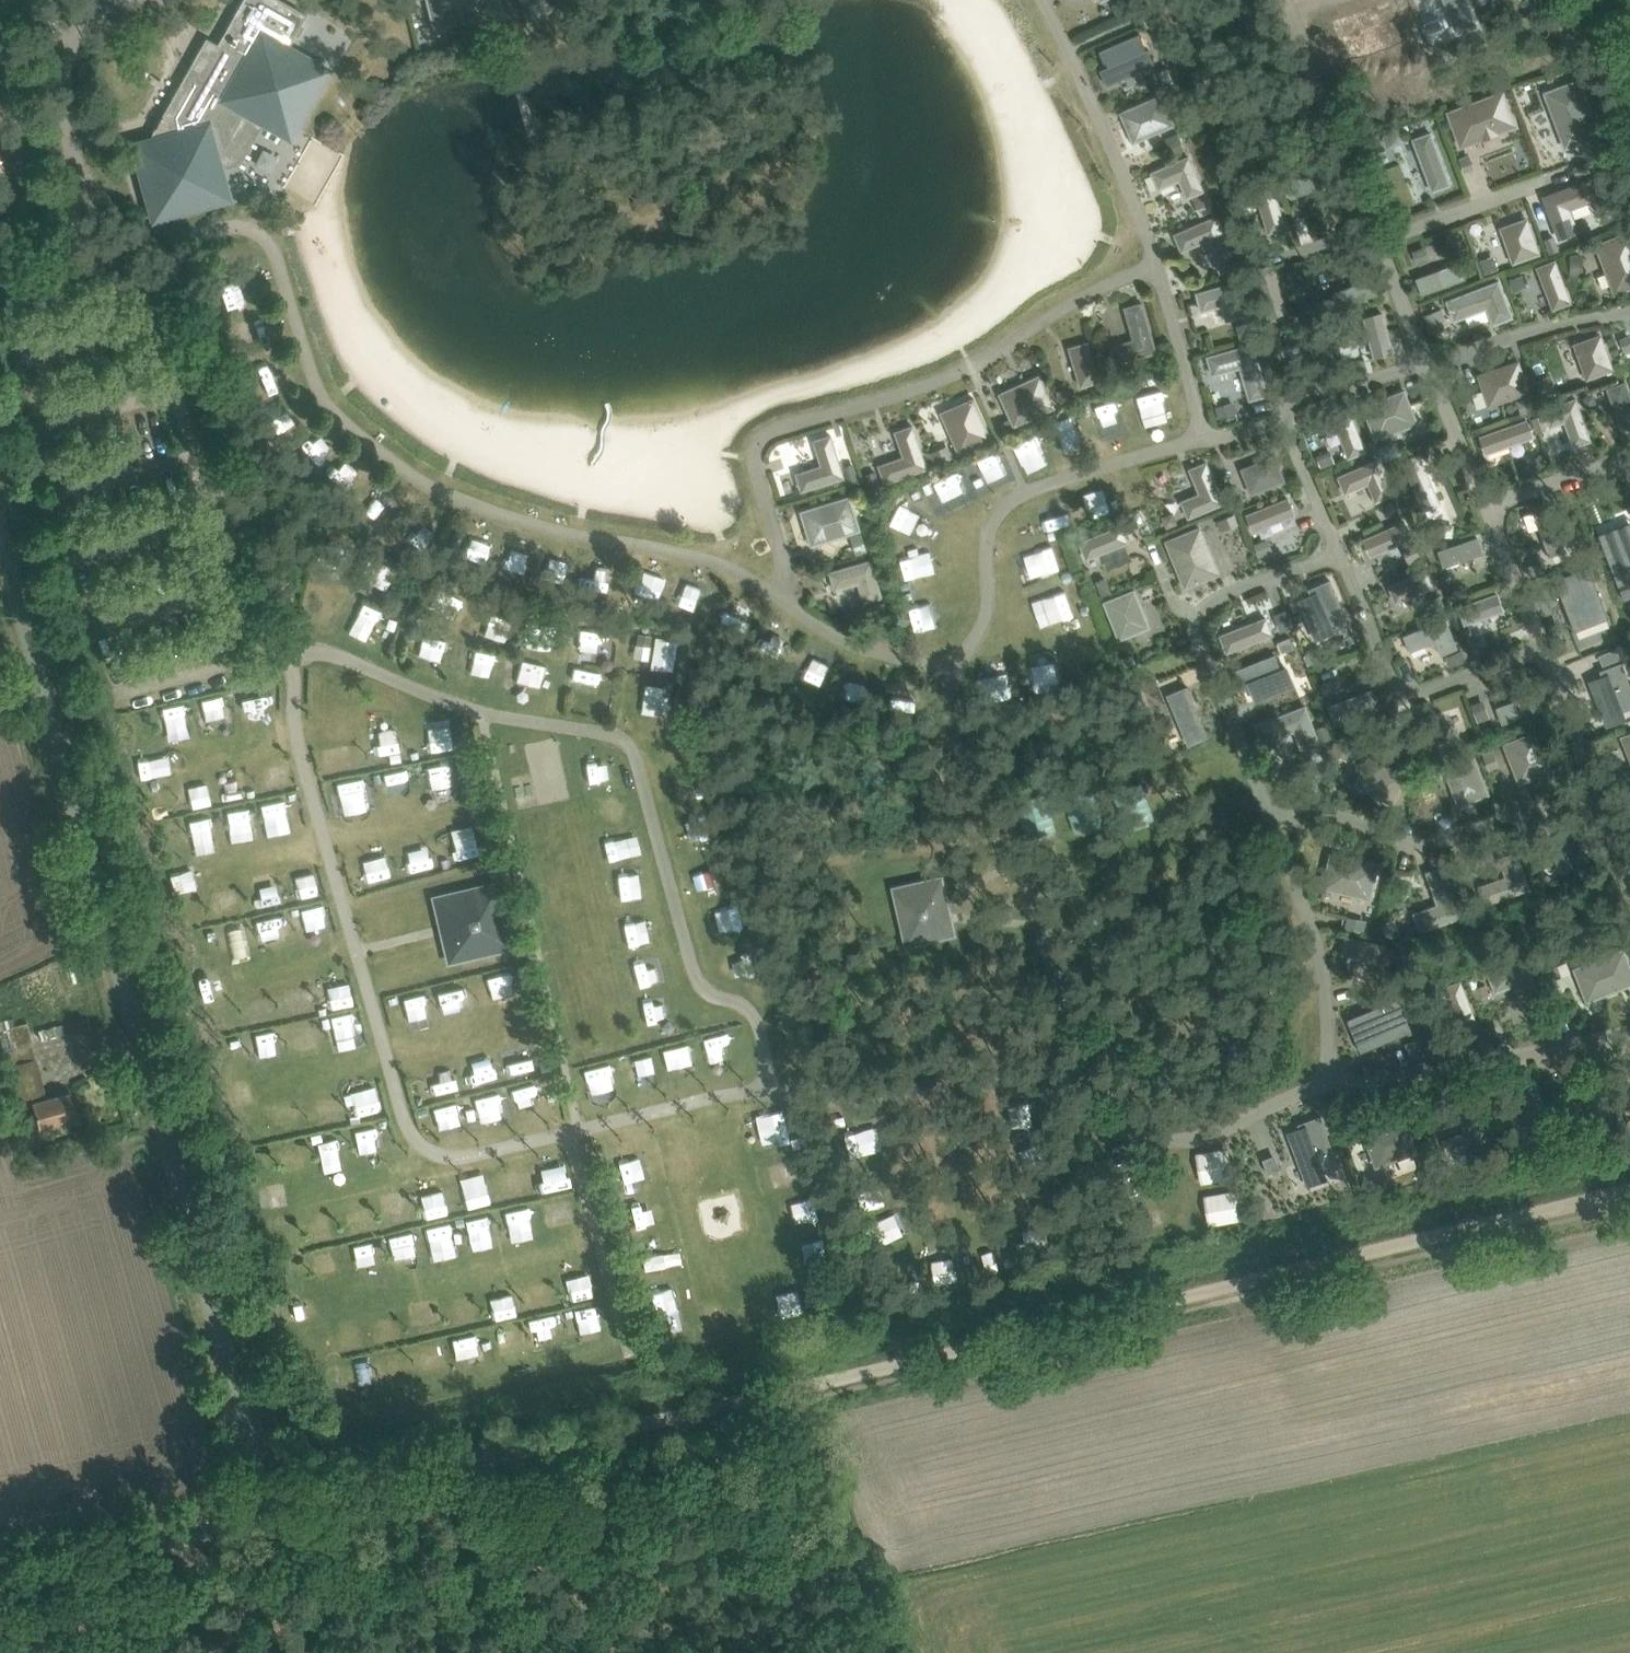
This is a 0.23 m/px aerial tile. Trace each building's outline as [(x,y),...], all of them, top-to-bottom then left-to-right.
[(130,140),(153,220),(233,198),(225,167),(239,164),(261,124),(291,141),(334,68),(290,43),(306,14),(282,0),(243,0),(217,44),(206,38),(150,135),(130,140)] [(434,28),(481,17),(477,0),(427,0),(434,28)] [(523,12),(566,1),(566,0),(521,0),(523,12)] [(1111,3),(1117,17),(1130,11),(1125,0),(1116,0),(1111,3)] [(1140,34),(1099,51),(1104,63),(1107,61),(1109,66),(1100,69),(1101,70),(1110,66),(1116,80),(1107,85),(1155,64),(1148,49),(1146,49),(1140,34)] [(1164,69),(1154,73),(1154,74),(1156,73),(1161,84),(1159,85),(1160,85),(1170,81),(1164,69)] [(1579,81),(1546,93),(1561,134),(1565,132),(1577,137),(1579,142),(1599,134),(1579,81)] [(14,88),(0,91),(0,103),(16,99),(14,88)] [(1497,132),(1515,125),(1503,92),(1449,113),(1461,145),(1482,137),(1479,128),(1480,125),(1491,121),(1494,123),(1497,132)] [(1174,124),(1162,95),(1121,112),(1134,142),(1174,124)] [(1396,130),(1384,135),(1387,144),(1400,139),(1396,130)] [(1179,132),(1167,137),(1174,156),(1187,150),(1179,132)] [(1433,191),(1450,184),(1431,133),(1413,139),(1433,191)] [(1467,154),(1458,157),(1465,173),(1473,169),(1467,154)] [(1188,197),(1204,190),(1189,156),(1152,172),(1159,188),(1180,179),(1188,197)] [(1588,161),(1574,166),(1578,176),(1592,171),(1588,161)] [(1332,166),(1282,182),(1284,188),(1287,188),(1288,191),(1294,189),(1296,195),(1337,182),(1332,166)] [(1587,180),(1543,196),(1551,216),(1559,238),(1579,230),(1571,207),(1594,198),(1587,180)] [(1274,185),(1257,190),(1270,233),(1286,227),(1287,228),(1274,185)] [(1206,194),(1195,199),(1202,215),(1213,210),(1206,194)] [(1240,199),(1226,203),(1229,212),(1243,208),(1240,199)] [(1221,272),(1237,265),(1216,216),(1175,234),(1182,250),(1207,240),(1221,272)] [(1539,253),(1527,219),(1502,228),(1514,261),(1539,253)] [(1597,245),(1615,292),(1629,287),(1629,232),(1597,245)] [(1554,235),(1545,238),(1550,252),(1559,249),(1554,235)] [(1570,255),(1570,270),(1583,270),(1584,255),(1570,255)] [(1494,258),(1481,263),(1485,274),(1498,269),(1494,258)] [(1555,260),(1538,267),(1553,308),(1571,302),(1555,260)] [(1417,278),(1422,294),(1423,294),(1465,279),(1465,278),(1460,262),(1459,263),(1417,278)] [(1268,317),(1286,311),(1272,265),(1254,270),(1268,317)] [(1522,273),(1510,278),(1514,289),(1526,285),(1522,273)] [(1371,279),(1339,290),(1344,305),(1376,294),(1371,279)] [(1245,314),(1235,282),(1197,293),(1202,311),(1223,305),(1227,320),(1245,314)] [(1498,282),(1449,301),(1455,319),(1487,306),(1494,323),(1511,316),(1498,282)] [(1116,363),(1156,352),(1142,303),(1125,308),(1135,340),(1111,346),(1116,363)] [(1314,307),(1301,311),(1304,321),(1317,317),(1314,307)] [(1442,309),(1425,315),(1429,326),(1446,320),(1442,309)] [(1383,312),(1364,317),(1374,357),(1374,356),(1392,352),(1394,352),(1383,312)] [(1248,323),(1237,325),(1240,337),(1250,335),(1248,323)] [(1619,339),(1626,354),(1629,352),(1629,340),(1628,335),(1619,339)] [(1279,336),(1268,339),(1271,353),(1282,351),(1279,336)] [(1587,378),(1612,369),(1600,336),(1575,344),(1587,378)] [(1088,342),(1070,348),(1081,386),(1099,380),(1088,342)] [(1268,394),(1253,344),(1208,357),(1213,375),(1241,366),(1250,400),(1268,394)] [(1529,391),(1519,361),(1479,375),(1489,405),(1529,391)] [(1055,407),(1040,375),(1000,393),(1015,425),(1055,407)] [(1629,427),(1629,395),(1625,382),(1608,388),(1623,430),(1629,427)] [(1376,439),(1418,423),(1405,390),(1364,406),(1376,439)] [(1593,393),(1583,397),(1587,407),(1595,404),(1596,401),(1593,393)] [(1163,394),(1137,400),(1142,422),(1168,416),(1163,394)] [(1533,395),(1517,400),(1521,414),(1537,408),(1533,395)] [(992,439),(974,398),(957,406),(963,418),(947,425),(960,453),(992,439)] [(1112,398),(1089,406),(1096,428),(1120,420),(1112,398)] [(1551,426),(1565,421),(1574,446),(1591,440),(1576,398),(1545,409),(1551,426)] [(1232,405),(1217,409),(1219,418),(1235,414),(1232,405)] [(1350,407),(1333,413),(1350,456),(1367,449),(1350,407)] [(1542,414),(1532,417),(1537,432),(1547,428),(1542,414)] [(1011,418),(1000,423),(1005,432),(1015,427),(1015,425),(1011,418)] [(1051,424),(1059,454),(1079,448),(1072,419),(1051,424)] [(1533,437),(1527,420),(1481,436),(1487,453),(1533,437)] [(927,468),(913,426),(896,432),(905,457),(880,465),(886,482),(927,468)] [(844,477),(831,435),(814,440),(822,466),(797,474),(802,490),(844,477)] [(1025,464),(1044,455),(1034,435),(1016,444),(1025,464)] [(774,466),(794,462),(790,439),(769,444),(774,466)] [(1395,441),(1379,448),(1384,461),(1400,454),(1395,441)] [(1492,462),(1524,452),(1521,443),(1489,453),(1492,462)] [(948,446),(930,452),(935,465),(952,459),(948,446)] [(1005,483),(993,452),(972,461),(984,492),(1005,483)] [(1403,461),(1424,510),(1440,503),(1419,454),(1403,461)] [(1540,454),(1527,465),(1534,473),(1547,461),(1540,454)] [(1252,494),(1285,481),(1275,456),(1242,469),(1252,494)] [(1368,483),(1376,501),(1392,494),(1377,460),(1339,476),(1346,493),(1368,483)] [(1182,501),(1189,517),(1223,503),(1207,462),(1190,469),(1201,493),(1182,501)] [(852,464),(844,467),(849,482),(858,480),(852,464)] [(875,471),(866,475),(870,488),(879,485),(875,471)] [(961,472),(935,482),(945,506),(970,497),(961,472)] [(1092,514),(1111,508),(1104,485),(1085,491),(1092,514)] [(861,530),(850,496),(802,511),(812,545),(861,530)] [(1053,528),(1073,520),(1063,497),(1044,505),(1053,528)] [(1288,497),(1247,514),(1254,531),(1294,514),(1288,497)] [(1395,500),(1383,505),(1388,514),(1399,510),(1395,500)] [(1549,505),(1534,510),(1549,555),(1565,550),(1549,505)] [(922,534),(926,510),(903,507),(899,531),(922,534)] [(1172,513),(1161,517),(1166,528),(1177,524),(1172,513)] [(1235,514),(1217,521),(1221,531),(1239,523),(1235,514)] [(1405,521),(1364,539),(1371,555),(1412,537),(1413,537),(1406,521),(1405,521)] [(1122,523),(1080,540),(1087,557),(1129,540),(1122,523)] [(1438,524),(1437,535),(1450,536),(1451,525),(1438,524)] [(1186,586),(1218,573),(1200,528),(1167,541),(1186,586)] [(1629,582),(1629,532),(1619,536),(1616,528),(1599,534),(1619,586),(1629,582)] [(862,533),(852,536),(858,554),(867,551),(862,533)] [(1478,535),(1438,549),(1444,565),(1484,552),(1478,535)] [(1052,547),(1029,549),(1031,575),(1055,573),(1052,547)] [(882,596),(871,560),(831,572),(836,589),(859,582),(865,601),(882,596)] [(1427,567),(1390,584),(1397,601),(1433,586),(1435,585),(1427,567)] [(1580,569),(1539,585),(1544,600),(1585,584),(1580,569)] [(1317,594),(1301,601),(1316,635),(1332,628),(1329,623),(1346,616),(1330,579),(1314,586),(1317,594)] [(1564,615),(1594,600),(1585,584),(1556,599),(1564,615)] [(1621,590),(1620,587),(1620,588),(1623,598),(1629,596),(1629,586),(1621,590)] [(1120,639),(1150,627),(1135,590),(1105,602),(1120,639)] [(1071,593),(1048,596),(1050,616),(1074,614),(1071,593)] [(1497,594),(1459,607),(1465,624),(1503,610),(1504,609),(1498,593),(1497,594)] [(362,600),(352,625),(370,632),(380,608),(362,600)] [(884,600),(868,605),(871,616),(887,612),(884,600)] [(479,605),(476,616),(496,621),(499,610),(479,605)] [(1286,610),(1273,615),(1280,633),(1293,628),(1286,610)] [(1266,618),(1221,635),(1227,652),(1272,634),(1266,618)] [(1458,648),(1445,618),(1404,635),(1411,651),(1436,641),(1442,655),(1458,648)] [(1610,619),(1575,632),(1582,653),(1618,640),(1610,619)] [(593,657),(594,627),(575,626),(574,656),(593,657)] [(639,630),(637,642),(647,644),(650,632),(639,630)] [(417,656),(442,663),(449,637),(423,631),(417,656)] [(674,671),(679,640),(656,636),(651,667),(674,671)] [(474,658),(494,661),(496,649),(475,646),(474,658)] [(1322,646),(1308,652),(1312,662),(1326,656),(1322,646)] [(1463,650),(1445,658),(1450,668),(1467,660),(1463,650)] [(1275,654),(1236,669),(1242,686),(1250,683),(1257,699),(1293,684),(1287,668),(1282,670),(1275,654)] [(1133,655),(1122,659),(1125,668),(1136,664),(1133,655)] [(543,696),(549,662),(524,657),(517,691),(543,696)] [(594,694),(601,672),(577,664),(569,686),(594,694)] [(664,680),(662,690),(673,692),(675,682),(664,680)] [(1629,699),(1629,680),(1593,695),(1599,711),(1629,699)] [(1169,693),(1189,742),(1208,734),(1187,685),(1169,693)] [(654,688),(647,713),(669,719),(676,694),(654,688)] [(1370,689),(1329,705),(1335,723),(1377,707),(1370,690),(1370,689)] [(1141,690),(1130,694),(1136,708),(1147,704),(1141,690)] [(1537,692),(1497,707),(1503,723),(1541,710),(1543,709),(1537,692)] [(241,716),(262,714),(260,698),(239,701),(241,716)] [(204,723),(224,721),(221,700),(201,702),(204,723)] [(1321,747),(1305,706),(1256,725),(1263,743),(1295,730),(1304,753),(1321,747)] [(164,708),(165,737),(185,737),(184,707),(164,708)] [(1327,724),(1317,727),(1322,741),(1332,738),(1327,724)] [(1456,741),(1451,724),(1400,740),(1405,757),(1456,741)] [(454,748),(449,726),(418,733),(423,755),(454,748)] [(1520,783),(1552,770),(1537,731),(1504,744),(1520,783)] [(1334,741),(1329,752),(1346,759),(1351,748),(1334,741)] [(1493,747),(1482,751),(1489,770),(1499,766),(1493,747)] [(377,762),(403,758),(401,748),(375,752),(377,762)] [(1488,793),(1474,756),(1445,767),(1459,804),(1488,793)] [(1393,803),(1407,775),(1368,757),(1355,785),(1393,803)] [(432,794),(457,791),(453,760),(428,763),(432,794)] [(403,768),(378,774),(384,795),(409,789),(403,768)] [(681,777),(684,800),(704,797),(701,774),(681,777)] [(1427,775),(1416,779),(1421,791),(1432,787),(1427,775)] [(342,804),(364,801),(361,777),(339,780),(342,804)] [(235,844),(256,839),(248,807),(227,812),(235,844)] [(193,852),(214,849),(210,815),(189,817),(193,852)] [(696,844),(717,837),(711,820),(690,827),(696,844)] [(459,836),(462,847),(451,849),(453,859),(482,853),(477,832),(459,836)] [(430,841),(405,848),(411,870),(436,863),(430,841)] [(1500,858),(1507,877),(1480,887),(1486,903),(1529,888),(1517,852),(1500,858)] [(1370,898),(1378,864),(1331,853),(1323,887),(1370,898)] [(390,854),(363,859),(368,883),(395,878),(390,854)] [(1427,872),(1439,905),(1415,913),(1421,930),(1462,916),(1445,866),(1427,872)] [(174,889),(198,887),(197,868),(172,869),(174,889)] [(892,886),(905,947),(957,936),(944,874),(892,886)] [(288,887),(292,900),(322,890),(318,878),(288,887)] [(431,895),(447,964),(516,948),(500,879),(431,895)] [(258,905),(282,902),(281,893),(257,896),(258,905)] [(716,907),(721,931),(746,926),(741,901),(716,907)] [(320,907),(304,909),(307,935),(323,933),(320,907)] [(282,914),(258,920),(264,943),(288,936),(282,914)] [(1396,918),(1384,923),(1389,938),(1401,933),(1396,918)] [(1347,919),(1344,928),(1362,932),(1364,923),(1347,919)] [(243,924),(220,930),(224,943),(247,937),(243,924)] [(1390,963),(1394,946),(1346,936),(1343,953),(1390,963)] [(1588,998),(1629,982),(1629,959),(1625,946),(1576,965),(1588,998)] [(753,949),(733,957),(741,977),(760,969),(753,949)] [(1525,960),(1489,974),(1496,991),(1515,984),(1527,1015),(1544,1009),(1525,960)] [(1565,961),(1548,968),(1552,978),(1569,971),(1565,961)] [(205,998),(229,997),(228,973),(204,973),(205,998)] [(445,1008),(473,1002),(468,981),(440,987),(445,1008)] [(1463,983),(1446,989),(1462,1036),(1480,1030),(1463,983)] [(1486,984),(1472,989),(1476,999),(1490,994),(1486,984)] [(401,1021),(424,1017),(420,992),(396,997),(401,1021)] [(1399,997),(1348,1019),(1355,1036),(1381,1025),(1388,1041),(1389,1040),(1388,1038),(1394,1035),(1395,1038),(1413,1030),(1399,997)] [(1418,998),(1412,1010),(1424,1016),(1430,1004),(1418,998)] [(355,1013),(330,1017),(334,1038),(358,1034),(355,1013)] [(1,1028),(20,1099),(44,1093),(26,1022),(1,1028)] [(260,1052),(277,1051),(275,1030),(258,1031),(260,1052)] [(727,1034),(703,1041),(708,1061),(732,1054),(727,1034)] [(1415,1038),(1405,1043),(1407,1042),(1412,1054),(1420,1051),(1421,1053),(1415,1038)] [(689,1043),(666,1048),(670,1072),(693,1067),(689,1043)] [(508,1059),(512,1077),(541,1069),(536,1051),(508,1059)] [(649,1053),(623,1059),(628,1079),(654,1072),(649,1053)] [(470,1062),(471,1084),(496,1082),(494,1060),(470,1062)] [(583,1069),(586,1090),(609,1087),(606,1066),(583,1069)] [(433,1095),(456,1090),(454,1080),(431,1085),(433,1095)] [(1512,1118),(1518,1136),(1553,1123),(1538,1082),(1521,1087),(1530,1112),(1512,1118)] [(514,1109),(535,1105),(532,1084),(510,1087),(514,1109)] [(356,1092),(362,1114),(381,1109),(375,1087),(356,1092)] [(70,1092),(49,1098),(35,1102),(42,1127),(77,1117),(70,1092)] [(468,1099),(474,1124),(499,1118),(493,1093),(468,1099)] [(1474,1101),(1458,1107),(1467,1132),(1444,1140),(1450,1156),(1489,1142),(1474,1101)] [(437,1127),(457,1124),(454,1104),(435,1107),(437,1127)] [(1306,1127),(1290,1133),(1309,1184),(1325,1178),(1323,1173),(1340,1167),(1320,1115),(1304,1121),(1306,1127)] [(1570,1117),(1559,1121),(1564,1137),(1576,1132),(1570,1117)] [(1416,1151),(1404,1118),(1364,1133),(1377,1165),(1416,1151)] [(788,1119),(778,1122),(785,1146),(796,1142),(788,1119)] [(377,1127),(355,1130),(358,1151),(380,1148),(377,1127)] [(844,1137),(850,1154),(877,1144),(871,1127),(844,1137)] [(323,1135),(322,1147),(341,1148),(342,1136),(323,1135)] [(1513,1143),(1499,1148),(1506,1167),(1520,1162),(1513,1143)] [(1490,1145),(1476,1150),(1480,1162),(1494,1157),(1490,1145)] [(1226,1146),(1198,1151),(1204,1183),(1232,1178),(1226,1146)] [(1275,1158),(1264,1161),(1269,1174),(1279,1170),(1275,1158)] [(538,1177),(540,1188),(570,1183),(568,1172),(538,1177)] [(1364,1177),(1360,1187),(1379,1193),(1382,1183),(1364,1177)] [(486,1180),(461,1187),(467,1210),(493,1203),(486,1180)] [(394,1226),(414,1222),(407,1188),(387,1192),(394,1226)] [(1213,1224),(1244,1221),(1241,1189),(1210,1192),(1213,1224)] [(431,1193),(434,1215),(452,1212),(449,1190),(431,1193)] [(546,1201),(548,1212),(568,1208),(566,1197),(546,1201)] [(631,1208),(637,1230),(660,1224),(654,1202),(631,1208)] [(801,1204),(780,1210),(787,1233),(808,1227),(801,1204)] [(475,1239),(497,1233),(490,1210),(468,1217),(475,1239)] [(453,1220),(426,1227),(431,1249),(458,1242),(453,1220)] [(399,1258),(423,1252),(417,1228),(393,1233),(399,1258)] [(970,1243),(978,1276),(1002,1270),(993,1237),(970,1243)] [(354,1266),(377,1264),(375,1242),(353,1244),(354,1266)] [(321,1255),(324,1276),(342,1273),(339,1252),(321,1255)] [(952,1258),(929,1262),(932,1284),(955,1281),(952,1258)] [(310,1294),(288,1302),(295,1324),(318,1316),(310,1294)] [(480,1308),(457,1312),(459,1321),(481,1317),(480,1308)] [(579,1312),(583,1329),(597,1326),(594,1309),(579,1312)] [(357,1327),(330,1332),(333,1355),(361,1351),(357,1327)] [(482,1329),(458,1336),(465,1361),(489,1354),(482,1329)] [(342,1361),(347,1382),(370,1377),(366,1356),(342,1361)]
